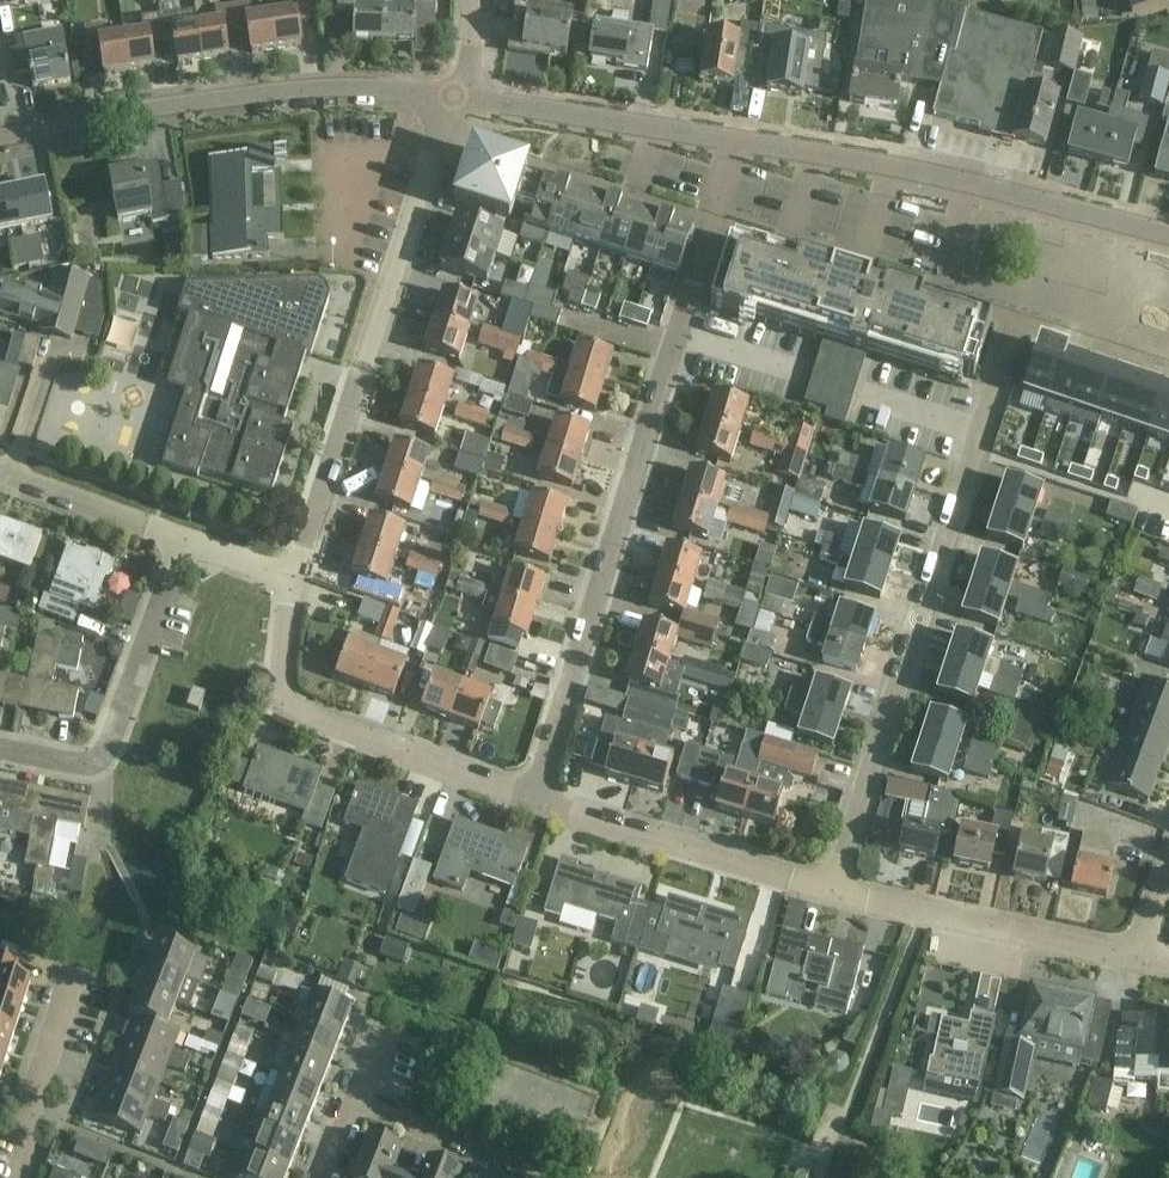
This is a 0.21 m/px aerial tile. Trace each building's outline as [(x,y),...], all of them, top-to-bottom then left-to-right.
[(271,15),(276,49),(302,45),(298,21),(310,19),(307,0),(290,0),(292,12),(271,15)] [(354,29),(354,41),(384,41),(385,10),(385,0),(339,0),(339,29),(354,29)] [(385,10),(384,41),(415,42),(415,31),(435,32),(436,0),(385,0),(385,10)] [(543,3),(543,0),(512,0),(512,1),(517,2),(509,51),(548,57),(549,53),(567,55),(572,23),(574,9),(542,4),(543,3)] [(921,84),(926,59),(922,59),(930,3),(913,0),(866,0),(858,52),(887,57),(885,72),(854,68),(850,102),(896,108),(900,81),(921,84)] [(1095,0),(1081,0),(1082,20),(1097,19),(1095,0)] [(1131,15),(1168,12),(1168,0),(1130,0),(1131,15)] [(30,6),(35,29),(59,25),(54,2),(30,6)] [(276,49),(271,15),(252,18),(250,3),(233,6),(236,30),(248,29),(251,53),(276,49)] [(1012,136),(1030,75),(1032,75),(1043,35),(967,15),(969,9),(930,3),(922,59),(926,59),(921,84),(941,87),(933,116),(1012,136)] [(236,30),(233,6),(215,8),(218,23),(198,26),(203,59),(228,55),(225,32),(236,30)] [(203,59),(198,26),(178,29),(176,14),(159,16),(163,41),(174,39),(178,63),(203,59)] [(163,41),(159,16),(142,19),(145,34),(125,36),(130,70),(154,67),(151,43),(163,41)] [(647,72),(653,31),(648,30),(631,27),(596,22),(594,32),(590,59),(617,63),(616,67),(647,72)] [(734,85),(735,80),(752,82),(761,24),(760,27),(740,24),(738,40),(707,35),(700,79),(734,85)] [(778,26),(761,24),(752,82),(769,85),(768,89),(800,94),(807,51),(775,46),(778,26)] [(130,70),(125,36),(105,39),(103,25),(85,27),(89,51),(101,50),(104,74),(130,70)] [(72,80),(66,55),(61,31),(24,39),(26,50),(14,53),(18,74),(30,72),(33,88),(72,80)] [(1042,66),(1075,74),(1083,38),(1050,31),(1042,66)] [(1043,35),(1032,75),(1030,75),(1012,136),(1013,137),(1012,139),(1044,148),(1057,98),(1039,94),(1043,79),(1033,76),(1043,35)] [(1144,72),(1137,102),(1163,108),(1168,84),(1168,62),(1153,58),(1149,73),(1144,72)] [(1092,77),(1075,74),(1067,104),(1084,109),(1092,77)] [(1069,152),(1098,160),(1116,95),(1105,92),(1097,122),(1078,117),(1069,152)] [(1129,98),(1116,95),(1098,160),(1127,168),(1133,146),(1140,148),(1147,123),(1124,117),(1129,98)] [(1165,144),(1156,176),(1168,180),(1168,145),(1165,144)] [(269,258),(268,242),(286,241),(285,214),(255,215),(253,174),(287,173),(286,159),(275,159),(275,149),(241,150),(242,159),(210,160),(213,260),(269,258)] [(515,204),(524,176),(525,177),(528,167),(473,150),(456,204),(510,222),(516,205),(515,204)] [(185,218),(179,186),(146,192),(143,171),(110,177),(119,223),(151,217),(152,223),(185,218)] [(563,189),(525,177),(524,176),(515,204),(516,205),(540,213),(535,228),(535,230),(549,234),(552,224),(563,189)] [(21,228),(52,222),(45,187),(15,193),(21,228)] [(574,243),(578,230),(589,197),(563,189),(552,224),(549,234),(574,243)] [(15,193),(0,196),(0,232),(21,228),(15,193)] [(589,197),(578,230),(574,243),(600,251),(615,206),(589,197)] [(626,259),(632,242),(641,214),(615,206),(600,251),(626,259)] [(667,222),(641,214),(632,242),(626,259),(652,268),(667,222)] [(449,244),(495,259),(504,233),(457,218),(449,244)] [(667,222),(652,268),(679,277),(694,231),(667,222)] [(544,248),(549,234),(535,230),(535,228),(525,225),(520,241),(544,248)] [(206,229),(192,229),(193,260),(207,259),(206,229)] [(37,237),(24,239),(29,265),(43,262),(37,237)] [(24,239),(7,243),(12,268),(29,265),(24,239)] [(973,380),(991,321),(885,289),(883,297),(868,292),(870,284),(853,279),(836,274),(819,268),(818,269),(802,264),(802,263),(784,258),(768,253),(768,252),(750,247),(750,248),(733,242),(734,242),(730,241),(710,307),(747,319),(750,311),(838,338),(836,344),(823,340),(804,403),(827,410),(824,419),(824,420),(844,426),(868,347),(886,353),(888,345),(922,355),(920,363),(939,369),(941,361),(957,366),(954,374),(973,380)] [(487,284),(495,259),(449,244),(441,269),(487,284)] [(51,289),(1,275),(0,278),(0,322),(38,333),(73,342),(90,280),(55,271),(51,289)] [(530,287),(545,291),(549,278),(535,273),(530,287)] [(197,478),(197,479),(199,474),(210,477),(251,490),(261,493),(270,496),(271,497),(279,474),(293,428),(284,425),(287,414),(295,390),(299,376),(306,355),(308,356),(311,357),(328,302),(329,294),(325,286),(317,282),(316,281),(315,281),(314,281),(266,283),(187,285),(178,313),(190,317),(190,316),(194,318),(172,385),(168,384),(168,386),(186,392),(162,467),(164,468),(197,478)] [(525,305),(529,291),(505,284),(501,299),(525,305)] [(551,312),(552,310),(551,310),(556,294),(545,291),(530,287),(529,291),(525,305),(533,307),(551,312)] [(586,293),(572,288),(567,303),(581,308),(586,293)] [(599,297),(586,293),(581,308),(594,312),(599,297)] [(443,294),(433,323),(468,334),(477,305),(443,294)] [(633,325),(638,310),(622,305),(617,319),(633,325)] [(560,312),(552,310),(551,312),(533,307),(529,320),(556,327),(560,312)] [(638,310),(633,325),(645,329),(650,315),(638,310)] [(459,363),(468,334),(433,323),(424,352),(459,363)] [(498,351),(500,343),(498,342),(500,333),(482,327),(476,345),(498,351)] [(16,333),(8,363),(17,365),(32,370),(39,340),(16,333)] [(498,351),(516,357),(521,340),(504,335),(505,334),(500,333),(498,342),(500,343),(498,351)] [(1027,383),(1024,391),(1036,395),(1049,400),(1050,400),(1065,354),(1066,354),(1067,353),(1040,344),(1027,383)] [(579,348),(570,376),(603,386),(611,358),(579,348)] [(527,352),(524,362),(523,368),(540,373),(542,366),(540,365),(543,357),(527,352)] [(1049,400),(1045,410),(1070,419),(1090,362),(1089,362),(1066,354),(1065,354),(1050,400),(1049,400)] [(540,373),(553,377),(554,377),(555,371),(559,362),(543,357),(540,365),(542,366),(540,373)] [(1090,362),(1070,419),(1097,428),(1101,417),(1100,417),(1115,371),(1117,371),(1117,370),(1089,360),(1089,362),(1090,362)] [(6,371),(0,370),(0,392),(9,395),(15,374),(6,371)] [(418,370),(409,399),(444,409),(453,381),(418,370)] [(554,377),(553,377),(549,387),(564,392),(561,404),(594,414),(603,386),(570,376),(555,371),(554,377)] [(1115,371),(1100,417),(1101,417),(1124,425),(1140,379),(1117,371),(1115,371)] [(1140,379),(1124,425),(1149,434),(1164,388),(1163,387),(1140,379)] [(482,381),(478,393),(503,401),(507,388),(482,381)] [(1149,434),(1168,440),(1168,387),(1164,385),(1163,387),(1164,388),(1149,434)] [(502,410),(506,411),(506,412),(527,419),(532,404),(527,402),(508,397),(506,396),(502,410)] [(714,396),(705,426),(740,436),(749,407),(714,396)] [(434,439),(444,409),(409,399),(400,428),(434,439)] [(458,404),(455,413),(454,418),(471,424),(473,417),(471,416),(473,409),(458,404)] [(473,409),(471,416),(473,417),(471,424),(484,428),(489,414),(473,409)] [(508,419),(506,424),(505,428),(509,430),(520,433),(521,434),(524,424),(508,419)] [(555,423),(546,451),(581,462),(589,433),(555,423)] [(805,454),(813,431),(792,424),(787,439),(792,442),(790,450),(805,454)] [(731,465),(740,436),(705,426),(696,454),(731,465)] [(517,440),(520,433),(509,430),(505,428),(500,442),(517,447),(519,441),(517,440)] [(773,434),(755,429),(749,447),(770,454),(773,445),(770,444),(773,434)] [(521,434),(520,433),(517,440),(519,441),(517,447),(531,452),(535,438),(521,434)] [(465,434),(459,456),(483,463),(490,442),(465,434)] [(770,454),(781,458),(775,473),(797,481),(805,454),(790,450),(792,442),(787,439),(773,434),(770,444),(773,445),(770,454)] [(394,446),(385,475),(419,486),(428,457),(394,446)] [(1020,450),(1017,460),(1028,464),(1032,454),(1020,450)] [(572,490),(581,462),(546,451),(538,479),(572,490)] [(890,453),(882,481),(916,493),(925,464),(890,453)] [(1032,454),(1028,464),(1040,468),(1043,458),(1032,454)] [(459,456),(454,471),(478,479),(483,463),(459,456)] [(853,457),(848,471),(868,477),(872,463),(853,457)] [(835,466),(831,479),(864,489),(868,477),(848,471),(835,466)] [(1071,467),(1067,477),(1079,481),(1082,471),(1071,467)] [(1137,470),(1134,480),(1145,484),(1149,474),(1137,470)] [(1082,471),(1079,481),(1090,485),(1093,475),(1082,471)] [(691,473),(682,502),(716,513),(726,484),(691,473)] [(409,514),(419,486),(385,475),(376,504),(409,514)] [(794,495),(820,503),(825,486),(800,478),(794,495)] [(446,494),(449,484),(434,479),(430,493),(447,499),(448,495),(446,494)] [(1008,479),(998,508),(1033,520),(1043,491),(1008,479)] [(1107,479),(1103,489),(1115,494),(1118,483),(1107,479)] [(906,524),(916,493),(882,481),(872,513),(906,524)] [(449,484),(446,494),(448,495),(447,499),(460,503),(465,490),(449,484)] [(776,489),(771,503),(787,508),(792,494),(776,489)] [(815,520),(820,504),(794,496),(789,512),(815,520)] [(533,498),(524,527),(558,537),(567,509),(533,498)] [(1136,509),(1110,501),(1105,518),(1131,525),(1136,509)] [(494,523),(497,516),(494,515),(497,507),(482,502),(477,518),(494,523)] [(730,518),(716,513),(682,502),(672,532),(707,543),(713,524),(727,528),(727,526),(730,518)] [(508,528),(510,522),(514,512),(497,507),(494,515),(497,516),(494,523),(508,528)] [(1033,520),(998,508),(988,538),(1023,550),(1033,520)] [(749,515),(733,510),(730,518),(727,526),(747,532),(750,524),(747,523),(749,515)] [(1074,534),(1079,519),(1047,510),(1043,524),(1062,530),(1062,531),(1074,534)] [(768,521),(749,515),(747,523),(750,524),(747,532),(762,537),(768,521)] [(41,536),(0,521),(0,559),(29,570),(41,536)] [(370,522),(361,550),(395,561),(404,533),(370,522)] [(1058,543),(1062,531),(1062,530),(1043,524),(1039,537),(1058,543)] [(549,566),(558,537),(524,527),(515,555),(549,566)] [(890,571),(900,542),(865,530),(855,560),(890,571)] [(827,535),(822,548),(842,555),(847,542),(827,535)] [(813,544),(812,545),(808,556),(838,567),(842,555),(822,548),(813,544)] [(68,547),(50,597),(44,594),(38,611),(73,624),(79,608),(91,612),(104,579),(108,578),(111,574),(112,568),(110,564),(106,561),(68,547)] [(385,589),(395,561),(361,550),(352,578),(385,589)] [(666,550),(657,578),(693,589),(702,561),(666,550)] [(1161,551),(1157,561),(1168,566),(1168,565),(1168,553),(1161,551)] [(422,574),(424,570),(421,570),(425,560),(410,554),(405,568),(422,574)] [(982,558),(973,587),(1008,598),(1007,599),(1018,603),(1019,601),(1026,604),(1029,592),(1012,586),(1017,569),(982,558)] [(425,560),(421,570),(424,570),(422,574),(436,579),(441,565),(425,560)] [(880,601),(890,571),(855,560),(845,589),(880,601)] [(768,569),(755,564),(746,592),(759,596),(768,569)] [(448,583),(458,586),(460,577),(461,575),(451,571),(448,583)] [(1084,596),(1089,581),(1062,572),(1057,587),(1084,596)] [(510,574),(502,601),(535,611),(543,584),(510,574)] [(456,593),(472,599),(474,591),(472,591),(475,582),(460,577),(458,586),(456,593)] [(771,577),(765,595),(791,604),(797,586),(771,577)] [(686,612),(693,589),(657,578),(648,607),(683,618),(686,612)] [(1161,588),(1139,580),(1134,594),(1156,602),(1161,588)] [(722,607),(726,598),(723,597),(726,587),(707,581),(702,601),(722,607)] [(485,603),(487,596),(490,587),(475,582),(472,591),(474,591),(472,599),(485,603)] [(740,612),(745,595),(746,593),(726,587),(723,597),(726,598),(722,607),(740,612)] [(973,587),(963,617),(998,629),(1007,599),(1008,598),(973,587)] [(1029,592),(1026,604),(1046,610),(1050,599),(1029,592)] [(487,596),(485,603),(483,610),(497,615),(489,643),(518,652),(522,640),(526,641),(535,611),(502,601),(487,596)] [(360,617),(381,626),(381,625),(387,627),(388,625),(394,627),(399,614),(398,614),(367,601),(360,617)] [(1046,610),(1026,604),(1019,601),(1018,603),(1015,615),(1042,623),(1046,610)] [(865,647),(875,619),(841,608),(835,625),(815,619),(812,629),(865,647)] [(5,630),(17,633),(21,614),(0,610),(0,629),(5,630)] [(683,618),(681,626),(715,637),(719,622),(686,612),(683,618)] [(1149,619),(1137,615),(1133,626),(1145,630),(1149,619)] [(388,643),(394,627),(388,625),(387,627),(381,625),(381,626),(376,638),(388,643)] [(669,666),(677,640),(678,637),(643,626),(635,655),(669,666)] [(710,651),(715,637),(681,626),(678,637),(677,640),(710,651)] [(427,650),(444,656),(452,634),(436,628),(427,650)] [(856,675),(865,647),(812,629),(808,639),(827,646),(823,664),(856,675)] [(750,633),(746,648),(770,656),(775,641),(750,633)] [(50,688),(55,667),(76,671),(83,639),(62,635),(60,642),(37,637),(28,684),(22,682),(17,706),(60,715),(59,718),(73,721),(78,693),(50,688)] [(982,676),(987,661),(991,647),(956,635),(947,665),(982,676)] [(466,657),(473,660),(474,657),(480,660),(485,646),(471,641),(466,657)] [(337,677),(364,687),(377,654),(349,644),(337,677)] [(517,658),(490,648),(483,665),(510,675),(517,658)] [(766,669),(770,656),(746,648),(741,662),(766,669)] [(406,665),(377,654),(364,687),(393,699),(406,665)] [(660,694),(669,666),(635,655),(626,684),(660,694)] [(475,674),(479,661),(480,660),(474,657),(473,660),(466,657),(461,670),(475,674)] [(700,682),(702,674),(700,673),(702,665),(684,660),(679,676),(700,682)] [(987,661),(982,676),(993,679),(1018,687),(1023,672),(987,661)] [(702,665),(700,673),(702,674),(700,682),(717,687),(719,679),(721,673),(722,671),(702,665)] [(978,690),(982,676),(947,665),(938,694),(973,705),(978,690)] [(719,679),(733,683),(735,677),(721,673),(719,679)] [(422,710),(450,721),(462,688),(435,677),(422,710)] [(3,703),(2,707),(16,710),(17,706),(22,682),(0,678),(0,702),(3,703)] [(1135,719),(1168,732),(1168,680),(1161,678),(1157,687),(1147,684),(1135,719)] [(717,687),(730,691),(733,683),(719,679),(717,687)] [(1013,702),(1018,687),(993,679),(988,694),(1013,702)] [(841,721),(850,693),(817,682),(811,699),(791,692),(788,703),(841,721)] [(491,698),(462,688),(450,721),(478,732),(481,724),(495,729),(503,706),(490,702),(491,698)] [(206,695),(194,691),(188,708),(200,713),(206,695)] [(648,736),(656,709),(629,701),(621,728),(628,731),(648,736)] [(832,748),(841,721),(788,703),(784,713),(804,720),(798,737),(832,748)] [(660,740),(665,741),(673,715),(656,709),(648,736),(660,740)] [(1034,736),(1039,721),(1009,711),(1004,726),(1034,736)] [(956,753),(966,724),(931,713),(922,742),(956,753)] [(1168,748),(1168,732),(1135,719),(1122,753),(1161,768),(1168,748)] [(605,776),(633,784),(644,750),(648,736),(628,731),(621,728),(607,724),(592,767),(606,771),(605,776)] [(1004,726),(1004,728),(999,743),(1029,752),(1034,736),(1004,726)] [(790,746),(794,733),(783,730),(779,743),(790,746)] [(763,738),(746,734),(742,747),(759,752),(763,738)] [(648,736),(644,750),(633,784),(662,793),(673,759),(656,754),(660,740),(648,736)] [(818,755),(797,748),(790,746),(779,743),(763,738),(759,752),(765,754),(762,764),(790,772),(811,779),(814,768),(818,755)] [(947,782),(956,753),(922,742),(912,771),(947,782)] [(998,750),(971,743),(967,757),(994,764),(998,750)] [(716,808),(744,817),(750,796),(754,783),(758,771),(759,769),(759,768),(758,767),(759,765),(762,766),(762,764),(765,754),(759,752),(742,747),(738,763),(723,759),(718,776),(725,778),(716,808)] [(686,748),(676,779),(696,785),(705,753),(686,748)] [(246,791),(305,812),(301,823),(321,830),(333,793),(317,786),(322,772),(261,749),(246,791)] [(714,791),(718,776),(723,759),(705,753),(696,785),(714,791)] [(1148,803),(1161,768),(1122,753),(1109,788),(1148,803)] [(994,764),(967,757),(963,773),(989,780),(994,764)] [(783,793),(791,791),(793,782),(788,777),(790,772),(762,764),(762,766),(759,765),(758,767),(759,768),(759,769),(758,771),(754,783),(750,796),(744,817),(773,826),(783,793)] [(910,805),(927,808),(931,790),(888,780),(884,799),(910,805)] [(385,895),(417,807),(360,786),(346,824),(364,831),(346,881),(385,895)] [(0,789),(0,819),(1,814),(26,819),(31,795),(32,790),(18,788),(17,792),(0,789)] [(934,860),(940,834),(949,835),(956,797),(931,790),(927,808),(910,805),(899,853),(934,860)] [(1057,823),(1071,826),(1077,797),(1064,793),(1057,823)] [(36,869),(33,884),(50,887),(54,871),(47,870),(56,825),(83,830),(89,801),(75,799),(74,804),(31,795),(26,819),(33,821),(24,867),(36,869)] [(989,872),(993,855),(1004,857),(1012,815),(995,812),(991,833),(962,828),(954,864),(989,872)] [(513,888),(528,849),(457,822),(434,882),(462,893),(470,872),(513,888)] [(1058,884),(1068,839),(1043,833),(1040,845),(1023,841),(1015,878),(1044,885),(1045,881),(1058,884)] [(1114,869),(1120,841),(1086,834),(1080,860),(1078,860),(1072,890),(1109,897),(1115,870),(1114,869)] [(81,895),(88,863),(73,859),(66,892),(81,895)] [(638,950),(652,908),(639,904),(643,891),(578,870),(579,865),(563,860),(546,914),(563,919),(566,909),(615,924),(610,942),(638,950)] [(395,910),(414,917),(430,868),(412,862),(395,910)] [(669,898),(665,912),(652,908),(638,950),(663,958),(669,939),(722,957),(719,967),(737,973),(754,919),(736,914),(735,919),(669,898)] [(429,927),(401,916),(395,932),(423,942),(429,927)] [(537,925),(520,920),(513,945),(530,950),(537,925)] [(783,930),(766,995),(786,1000),(791,984),(798,986),(798,988),(806,990),(807,987),(820,990),(814,1008),(847,1016),(865,949),(832,940),(831,944),(783,930)] [(159,941),(149,965),(186,979),(195,955),(159,941)] [(501,956),(472,950),(470,962),(498,968),(501,956)] [(21,1008),(28,982),(12,976),(17,962),(0,956),(0,1001),(21,1008)] [(337,979),(356,986),(362,971),(343,963),(337,979)] [(149,965),(140,989),(176,1003),(176,1004),(188,1009),(198,986),(185,980),(186,979),(149,965)] [(260,967),(255,980),(273,987),(277,974),(260,967)] [(991,1021),(1000,982),(981,977),(969,1030),(941,1023),(932,1062),(929,1061),(925,1078),(941,1082),(942,1077),(979,1086),(994,1021),(991,1021)] [(226,983),(221,995),(237,1001),(241,989),(226,983)] [(140,989),(130,1014),(134,1016),(134,1015),(166,1027),(167,1027),(176,1004),(176,1003),(140,989)] [(723,989),(714,1021),(741,1029),(751,997),(723,989)] [(1023,1103),(1034,1041),(1080,1051),(1091,1001),(1033,989),(1022,1038),(1005,1035),(993,1097),(1023,1103)] [(303,1021),(341,1036),(352,1009),(303,990),(299,1001),(309,1004),(303,1021)] [(242,1013),(242,1015),(251,1018),(256,1004),(248,1000),(242,1013)] [(13,1032),(21,1008),(0,1001),(0,1028),(13,1032)] [(217,1006),(213,1017),(228,1024),(232,1012),(217,1006)] [(135,1016),(124,1042),(187,1067),(191,1058),(173,1051),(180,1032),(167,1027),(166,1027),(134,1015),(134,1016),(130,1014),(135,1016)] [(213,1017),(203,1044),(219,1049),(228,1024),(213,1017)] [(867,1022),(860,1020),(844,1043),(857,1048),(867,1022)] [(286,1035),(282,1044),(331,1063),(341,1036),(303,1021),(296,1039),(286,1035)] [(1136,1077),(1157,1079),(1155,1098),(1168,1099),(1168,1024),(1139,1021),(1137,1040),(1118,1038),(1115,1075),(1136,1077)] [(6,1057),(13,1032),(0,1028),(0,1055),(6,1057)] [(237,1028),(232,1041),(249,1047),(254,1034),(237,1028)] [(124,1042),(115,1067),(160,1085),(167,1066),(185,1072),(187,1067),(124,1042)] [(321,1090),(331,1063),(282,1044),(279,1054),(288,1058),(282,1075),(321,1090)] [(243,1060),(226,1054),(221,1067),(239,1073),(243,1060)] [(115,1067),(105,1092),(168,1116),(171,1108),(153,1101),(160,1085),(115,1067)] [(594,1088),(519,1069),(515,1087),(508,1113),(582,1133),(594,1088)] [(893,1069),(890,1085),(906,1088),(910,1072),(893,1069)] [(265,1088),(262,1098),(310,1116),(321,1090),(282,1075),(275,1092),(265,1088)] [(215,1080),(210,1094),(227,1100),(233,1086),(215,1080)] [(1114,1086),(1094,1080),(1085,1107),(1107,1113),(1114,1086)] [(168,1116),(105,1092),(95,1117),(140,1135),(148,1116),(166,1123),(168,1116)] [(300,1143),(310,1116),(262,1098),(258,1107),(267,1111),(261,1128),(300,1143)] [(222,1114),(205,1107),(200,1121),(217,1127),(222,1114)] [(889,1133),(892,1115),(875,1112),(871,1129),(889,1133)] [(244,1141),(241,1151),(289,1170),(300,1143),(261,1128),(254,1145),(244,1141)] [(197,1135),(190,1152),(208,1160),(216,1143),(197,1135)] [(390,1175),(401,1148),(369,1136),(353,1177),(398,1177),(390,1175)] [(105,1168),(111,1154),(71,1137),(65,1151),(105,1168)] [(240,1152),(237,1151),(227,1177),(286,1177),(289,1170),(241,1151),(240,1152)] [(429,1159),(421,1177),(457,1177),(460,1171),(429,1159)]
